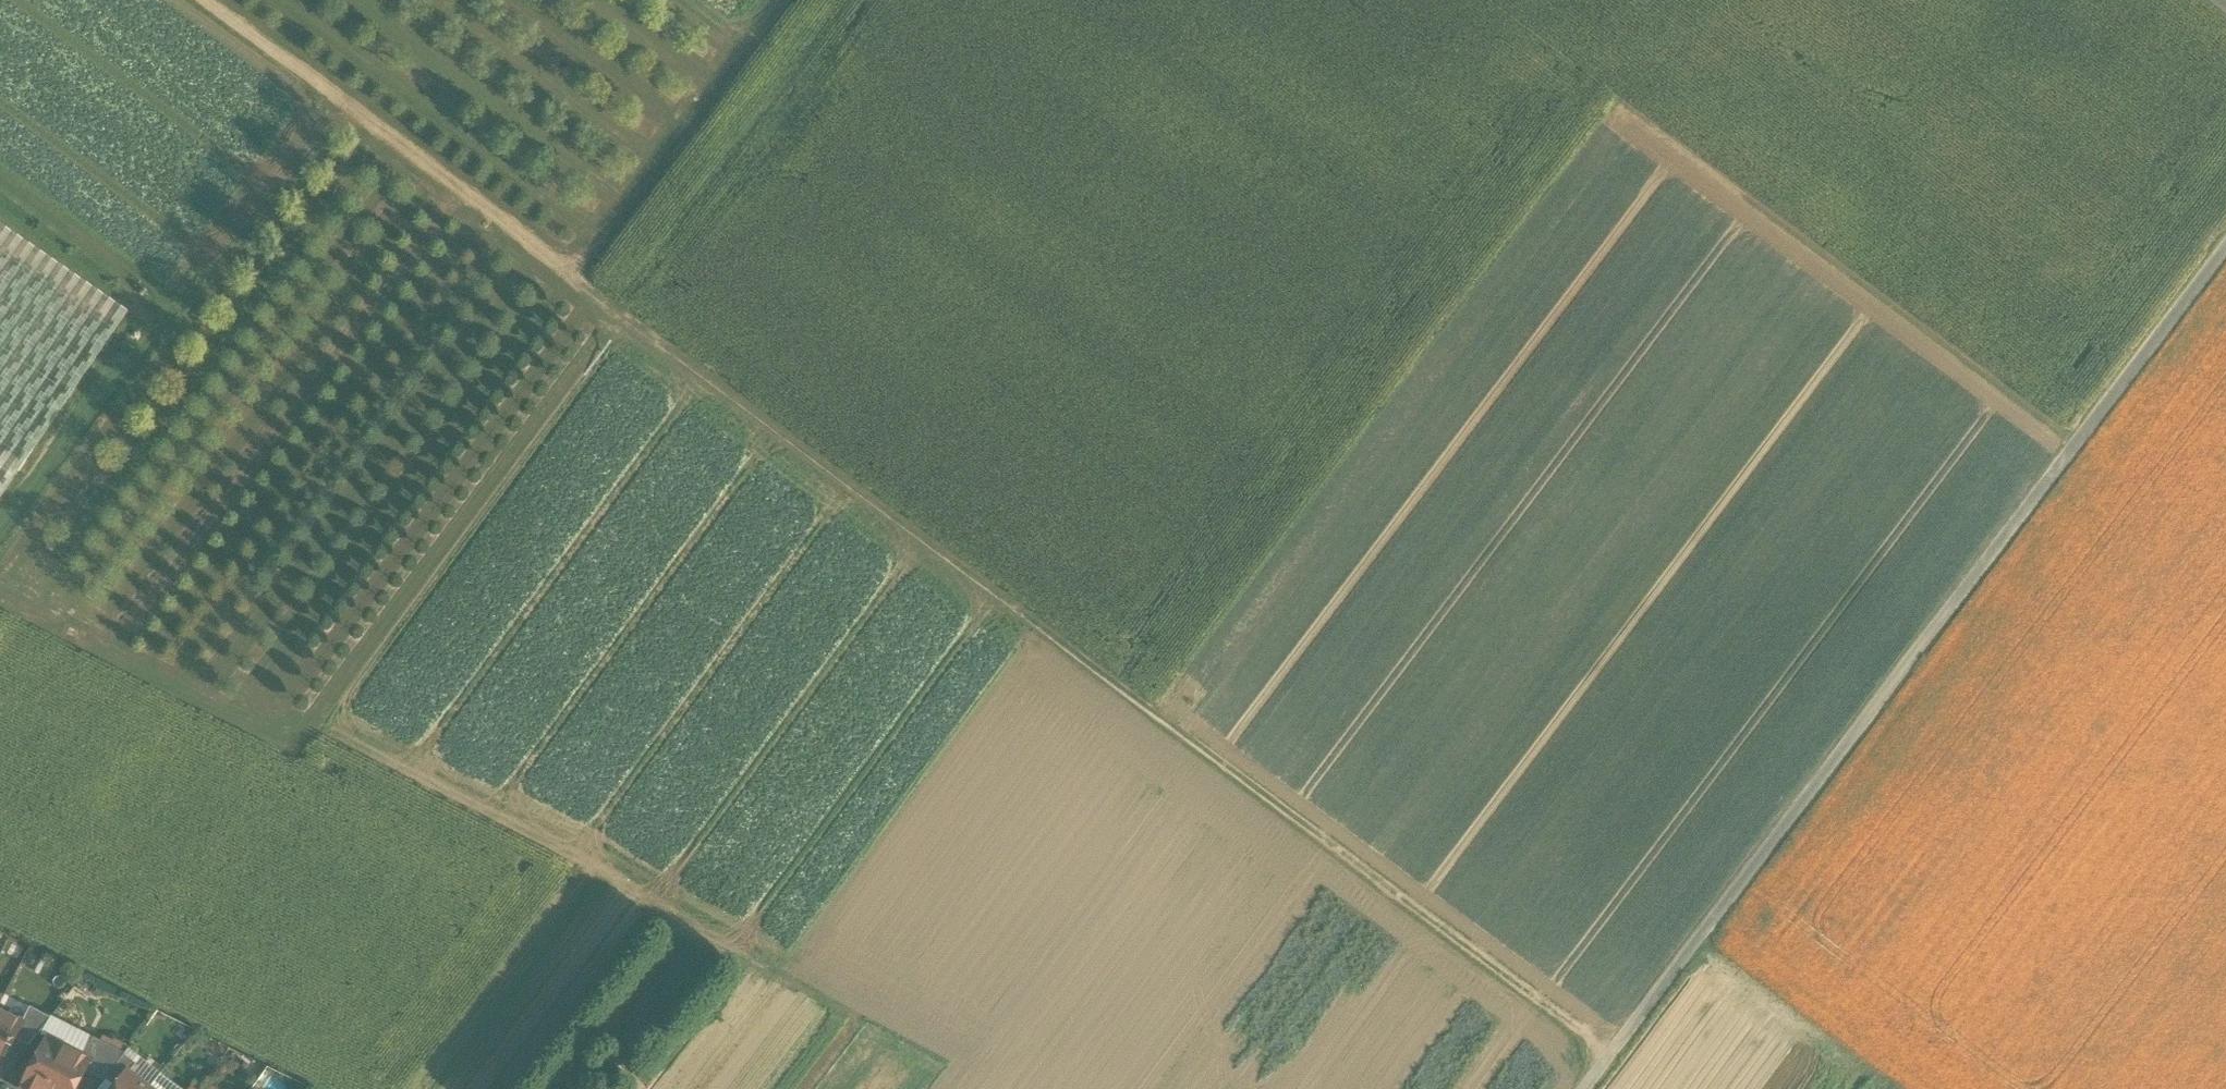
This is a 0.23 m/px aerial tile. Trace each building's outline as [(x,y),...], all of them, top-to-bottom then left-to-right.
[(14,478),(128,312),(0,225),(0,468),(14,478)] [(14,478),(0,468),(0,499),(14,478)] [(15,1039),(29,1046),(51,1018),(30,1007),(22,1023),(23,1023),(15,1039)] [(0,1012),(0,1057),(6,1045),(11,1047),(15,1039),(23,1023),(22,1023),(0,1012)] [(104,1081),(105,1080),(124,1056),(125,1054),(93,1038),(84,1057),(91,1061),(85,1071),(104,1081)] [(47,1039),(39,1055),(50,1060),(58,1044),(47,1039)] [(85,1071),(91,1061),(84,1057),(58,1044),(50,1060),(39,1055),(22,1088),(76,1088),(85,1071)] [(136,1065),(124,1056),(105,1080),(116,1088),(128,1072),(129,1073),(136,1065)] [(137,1067),(167,1088),(181,1088),(143,1059),(137,1067)] [(150,1088),(129,1073),(128,1072),(116,1088),(115,1088),(150,1088)]
